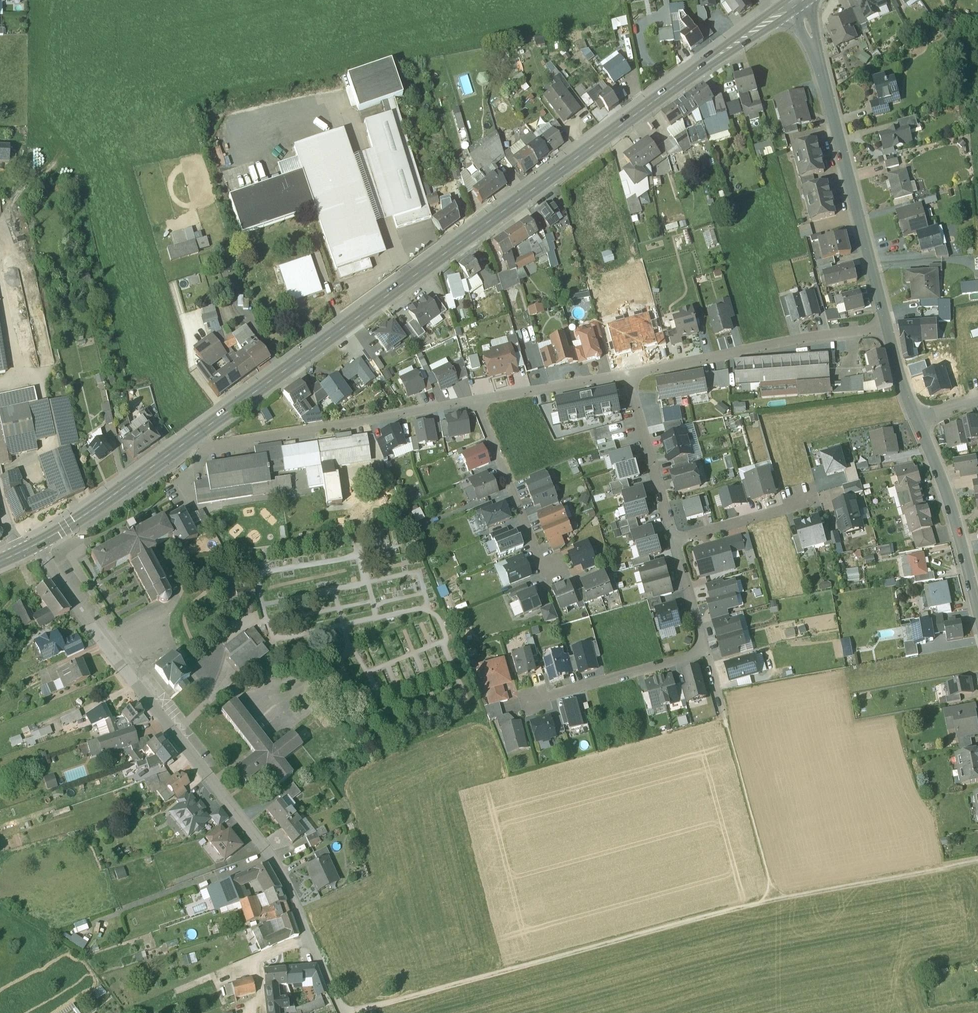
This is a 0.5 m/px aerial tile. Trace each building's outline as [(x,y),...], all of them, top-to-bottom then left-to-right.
[(702,8),(714,7),(713,0),(701,0),(702,8)] [(746,0),(729,0),(725,2),(734,15),(737,12),(740,16),(752,8),(746,0)] [(860,7),(865,20),(866,19),(878,14),(876,9),(886,5),(883,0),(857,0),(860,7)] [(725,2),(721,6),(729,18),(734,15),(733,15),(725,2)] [(860,7),(852,10),(859,25),(859,27),(868,23),(866,19),(865,20),(860,7)] [(852,10),(844,14),(845,17),(846,17),(851,29),(859,25),(852,10)] [(680,14),(671,16),(672,23),(677,23),(681,22),(680,14)] [(678,26),(683,35),(693,28),(681,14),(680,14),(681,22),(677,23),(678,26)] [(612,19),(613,28),(629,26),(627,17),(612,19)] [(845,17),(830,23),(833,32),(830,34),(836,48),(844,45),(843,42),(849,40),(847,34),(852,32),(851,29),(846,17),(845,17)] [(703,21),(693,29),(703,42),(713,35),(703,21)] [(678,26),(672,27),(672,29),(674,41),(683,40),(681,37),(683,35),(678,26)] [(693,28),(681,37),(691,51),(703,42),(693,29),(693,28)] [(659,43),(674,41),(672,29),(657,31),(659,43)] [(587,61),(594,58),(589,48),(582,51),(587,61)] [(611,57),(602,64),(602,65),(604,69),(620,57),(619,55),(613,59),(611,57)] [(604,69),(603,69),(614,83),(631,71),(620,57),(604,69)] [(391,62),(347,77),(351,89),(346,90),(352,107),(356,106),(358,111),(386,102),(394,100),(399,98),(402,97),(391,62)] [(757,92),(751,72),(741,75),(746,95),(757,92)] [(560,74),(552,80),(557,87),(560,85),(566,92),(570,88),(560,74)] [(738,90),(739,97),(746,95),(741,75),(734,77),(737,89),(736,88),(737,92),(738,90)] [(885,76),(873,79),(879,101),(884,100),(899,96),(894,79),(886,81),(885,76)] [(604,96),(594,103),(595,103),(600,110),(605,106),(609,112),(619,104),(617,102),(613,95),(603,82),(597,86),(598,88),(604,96)] [(566,92),(560,85),(557,87),(552,91),(556,96),(551,100),(555,107),(553,108),(564,122),(579,110),(566,92)] [(587,94),(580,86),(575,90),(581,98),(587,94)] [(714,100),(704,86),(689,97),(697,109),(698,110),(699,111),(700,114),(705,110),(704,108),(712,102),(714,101),(714,100)] [(604,96),(598,88),(588,96),(594,104),(595,103),(594,103),(604,96)] [(621,89),(613,95),(617,102),(626,95),(621,89)] [(803,92),(775,99),(778,109),(783,108),(788,127),(789,128),(796,126),(798,125),(799,126),(800,126),(800,125),(807,123),(801,103),(806,102),(803,92)] [(749,106),(746,95),(739,97),(745,117),(749,116),(746,107),(749,106)] [(729,125),(721,96),(714,100),(714,101),(712,102),(717,116),(716,117),(719,128),(723,126),(729,125)] [(689,97),(674,107),(683,120),(698,110),(697,109),(689,97)] [(394,100),(386,102),(390,115),(391,115),(398,113),(399,113),(394,100)] [(879,101),(871,104),(875,116),(887,113),(884,100),(879,101)] [(757,104),(746,107),(749,116),(758,113),(763,112),(760,103),(757,104)] [(683,120),(674,107),(662,115),(671,128),(683,120)] [(954,113),(955,122),(965,121),(963,108),(955,108),(955,113),(954,113)] [(399,113),(398,113),(391,115),(420,211),(394,219),(397,228),(431,218),(428,208),(425,198),(399,113)] [(464,129),(460,114),(454,116),(458,130),(464,129)] [(420,211),(391,115),(390,115),(364,123),(373,152),(394,219),(420,211)] [(716,117),(702,121),(707,137),(725,132),(723,126),(719,128),(716,117)] [(915,117),(899,121),(900,127),(910,125),(911,128),(917,126),(917,125),(915,117)] [(702,121),(701,119),(694,121),(700,141),(707,140),(707,137),(702,121)] [(556,122),(549,127),(551,130),(552,130),(557,137),(564,132),(556,122)] [(921,132),(922,130),(921,126),(919,124),(917,125),(917,126),(911,128),(909,128),(910,133),(916,131),(918,133),(921,132)] [(910,125),(900,127),(878,133),(883,152),(913,144),(910,133),(909,128),(911,128),(910,125)] [(796,126),(789,128),(788,127),(783,129),(785,135),(797,132),(796,126)] [(551,130),(537,141),(538,142),(548,155),(563,144),(557,137),(552,130),(551,130)] [(686,132),(674,139),(683,152),(691,147),(686,132)] [(353,182),(349,171),(349,170),(348,170),(345,159),(345,158),(344,158),(340,146),(341,146),(340,145),(336,134),(336,133),(335,133),(335,134),(322,138),(321,138),(322,139),(309,143),(308,143),(295,148),(295,147),(294,148),(294,149),(294,148),(298,160),(298,161),(299,161),(303,172),(302,172),(303,173),(307,184),(306,184),(307,185),(311,197),(311,198),(311,197),(315,209),(315,210),(319,221),(319,222),(320,222),(324,233),(323,234),(324,234),(328,246),(327,246),(328,247),(332,258),(332,259),(336,270),(336,271),(340,280),(372,269),(369,260),(377,257),(378,257),(379,257),(378,256),(374,245),(374,244),(370,232),(370,231),(369,231),(366,220),(366,219),(365,219),(361,208),(362,208),(361,207),(357,195),(358,195),(357,194),(353,183),(353,182)] [(489,179),(498,172),(495,166),(504,158),(503,155),(497,136),(469,157),(474,167),(478,173),(479,173),(483,171),(489,179)] [(784,136),(773,139),(776,150),(787,147),(784,136)] [(674,139),(672,137),(663,143),(667,157),(683,152),(674,139)] [(656,149),(649,139),(637,148),(648,165),(660,156),(661,155),(656,149)] [(770,141),(753,146),(757,157),(773,153),(770,141)] [(538,142),(527,150),(537,163),(548,155),(538,142)] [(815,142),(794,148),(794,149),(796,158),(794,158),(797,170),(799,169),(801,178),(802,179),(813,176),(823,174),(820,161),(822,161),(820,155),(819,155),(815,142)] [(667,157),(663,143),(656,149),(661,155),(660,156),(663,160),(667,157)] [(0,147),(0,163),(9,163),(10,147),(0,147)] [(648,165),(637,148),(624,158),(631,167),(636,174),(642,169),(648,165)] [(537,163),(527,150),(514,159),(513,160),(517,165),(523,173),(537,163)] [(508,151),(503,155),(504,158),(512,169),(517,165),(513,160),(514,159),(508,151)] [(394,219),(373,152),(363,155),(384,222),(394,219)] [(384,222),(363,155),(353,158),(360,180),(375,225),(384,222)] [(897,159),(885,163),(886,169),(899,166),(897,159)] [(648,165),(642,169),(647,178),(652,175),(651,169),(648,165)] [(636,174),(631,167),(624,171),(624,172),(635,187),(647,178),(642,169),(636,174)] [(478,173),(471,178),(466,171),(460,174),(467,193),(472,191),(477,187),(476,186),(478,185),(479,186),(485,182),(479,173),(478,173),(477,173),(478,173)] [(489,179),(483,171),(479,173),(485,182),(495,195),(506,186),(496,173),(489,179)] [(906,171),(888,176),(895,200),(912,195),(906,171)] [(302,172),(229,197),(242,235),(315,210),(302,172)] [(813,176),(802,179),(801,178),(799,178),(801,185),(814,181),(813,176)] [(375,225),(360,180),(353,182),(353,183),(357,194),(358,195),(357,195),(361,207),(362,208),(361,208),(365,219),(366,219),(366,220),(369,231),(370,231),(370,232),(377,230),(375,225)] [(814,181),(801,185),(803,192),(805,191),(805,190),(815,187),(814,181)] [(477,187),(472,191),(481,204),(495,195),(485,182),(479,186),(477,187)] [(815,187),(805,190),(805,191),(807,200),(805,200),(809,212),(811,212),(813,220),(813,221),(835,216),(831,203),(833,203),(831,197),(830,197),(826,185),(815,187)] [(434,195),(425,198),(428,208),(438,205),(437,203),(434,195)] [(636,195),(626,201),(629,212),(639,205),(636,195)] [(439,199),(441,214),(454,205),(450,196),(439,199)] [(551,203),(538,212),(549,228),(558,222),(555,217),(559,214),(551,203)] [(441,214),(432,221),(442,234),(459,221),(454,205),(441,214)] [(920,205),(896,212),(904,238),(917,234),(928,231),(920,205)] [(927,228),(935,226),(931,209),(924,211),(927,228)] [(528,220),(519,226),(528,241),(531,238),(537,234),(528,220)] [(810,225),(798,228),(801,239),(810,237),(813,236),(810,225)] [(519,226),(503,236),(508,244),(511,252),(524,243),(528,241),(519,226)] [(928,231),(917,234),(922,252),(934,249),(942,247),(941,246),(937,229),(928,231)] [(185,230),(170,234),(174,247),(189,242),(185,230)] [(687,230),(683,232),(687,245),(691,244),(687,230)] [(705,233),(710,246),(718,243),(713,230),(705,233)] [(813,236),(810,237),(812,243),(819,241),(822,240),(821,234),(813,236)] [(822,240),(819,241),(823,260),(824,261),(833,258),(850,254),(845,234),(822,240)] [(508,244),(503,236),(493,243),(502,258),(511,252),(508,244)] [(209,247),(206,238),(195,241),(198,251),(209,247)] [(534,243),(531,238),(528,241),(532,254),(534,260),(543,256),(536,243),(534,243)] [(537,244),(543,256),(550,252),(546,239),(537,244)] [(195,241),(167,249),(171,261),(198,253),(195,241)] [(532,254),(528,241),(524,243),(528,256),(532,254)] [(945,245),(941,246),(942,247),(934,249),(937,259),(949,258),(945,245)] [(612,250),(602,253),(605,263),(615,260),(612,250)] [(552,251),(550,252),(547,254),(551,268),(557,267),(552,251)] [(511,252),(502,258),(505,263),(507,262),(509,271),(509,272),(516,270),(514,263),(511,252)] [(528,256),(514,263),(516,270),(534,260),(532,254),(528,256)] [(833,258),(824,261),(823,260),(817,262),(818,268),(830,265),(835,264),(833,258)] [(470,260),(458,268),(468,281),(468,282),(479,273),(470,260)] [(302,262),(282,268),(291,294),(294,293),(300,291),(302,295),(308,293),(317,290),(312,274),(306,276),(302,263),(302,262)] [(818,268),(817,268),(819,277),(826,276),(826,275),(831,273),(831,272),(832,272),(830,265),(818,268)] [(516,270),(519,281),(528,277),(523,267),(516,270)] [(832,272),(831,272),(831,273),(826,275),(826,276),(827,280),(824,281),(826,289),(856,281),(853,267),(832,272)] [(509,271),(498,275),(503,292),(519,284),(516,270),(509,272),(509,271)] [(930,272),(906,274),(906,284),(911,284),(912,302),(919,301),(931,301),(938,300),(937,272),(936,272),(930,272)] [(468,281),(462,273),(459,275),(457,276),(457,278),(458,278),(459,284),(465,282),(465,283),(468,281)] [(457,278),(447,281),(451,295),(453,301),(463,298),(462,296),(468,294),(465,283),(465,282),(459,284),(458,278),(457,278)] [(961,284),(962,295),(977,293),(977,282),(961,284)] [(818,289),(811,291),(812,294),(813,294),(817,308),(823,307),(818,289)] [(590,292),(581,294),(584,307),(593,304),(590,292)] [(859,292),(842,296),(842,297),(834,299),(836,307),(844,305),(846,313),(863,308),(859,292)] [(812,294),(800,297),(806,320),(819,316),(817,308),(813,294),(812,294)] [(451,295),(445,297),(449,310),(455,309),(453,301),(451,295)] [(477,295),(469,298),(471,303),(479,301),(477,295)] [(244,309),(248,310),(249,300),(244,299),(243,297),(238,296),(238,305),(243,307),(244,309)] [(446,312),(436,297),(429,302),(438,314),(440,317),(446,312)] [(788,301),(787,301),(791,316),(793,323),(806,320),(800,297),(788,301)] [(787,298),(780,300),(785,318),(791,316),(787,301),(788,301),(787,298)] [(420,304),(415,307),(414,306),(409,310),(410,311),(409,312),(414,320),(420,328),(420,327),(438,314),(429,302),(427,299),(425,300),(425,299),(420,303),(420,304)] [(637,331),(643,357),(663,352),(650,299),(635,303),(642,330),(637,331)] [(730,301),(723,303),(724,308),(725,308),(728,319),(734,317),(730,301)] [(949,301),(938,301),(938,308),(939,323),(950,322),(949,301)] [(530,316),(545,312),(542,303),(528,308),(530,316)] [(214,306),(202,309),(204,316),(216,312),(214,306)] [(724,308),(709,313),(712,322),(710,324),(711,327),(713,328),(715,335),(731,331),(728,319),(725,308),(724,308)] [(692,310),(680,313),(682,319),(674,321),(677,331),(681,343),(680,339),(698,334),(694,321),(695,321),(694,318),(696,314),(693,311),(692,310)] [(202,317),(204,325),(218,320),(216,312),(202,317)] [(835,314),(826,316),(828,322),(837,321),(835,314)] [(414,320),(408,325),(418,339),(425,334),(420,327),(420,328),(414,320)] [(936,322),(921,323),(922,339),(922,341),(937,340),(936,322)] [(598,323),(590,326),(592,332),(595,340),(602,338),(598,323)] [(921,323),(899,324),(902,344),(907,343),(906,339),(922,339),(921,323)] [(404,339),(392,324),(387,328),(385,327),(380,331),(381,332),(376,337),(387,352),(392,348),(394,349),(399,345),(398,344),(404,339)] [(234,345),(236,343),(232,336),(226,325),(221,328),(224,339),(228,337),(234,345)] [(583,348),(574,350),(578,362),(578,363),(587,361),(595,359),(597,360),(600,359),(601,357),(601,354),(598,353),(598,352),(599,352),(597,345),(596,345),(595,340),(592,332),(590,326),(583,330),(583,329),(579,331),(577,334),(578,339),(581,341),(583,348)] [(270,359),(246,327),(232,336),(239,347),(243,353),(256,370),(270,359)] [(224,339),(221,330),(212,337),(221,348),(227,343),(224,339)] [(681,343),(677,331),(669,333),(672,346),(681,343)] [(515,336),(506,339),(508,347),(509,346),(512,356),(520,353),(515,336)] [(568,349),(564,338),(562,336),(553,339),(551,341),(553,348),(555,348),(560,365),(568,362),(569,365),(578,362),(574,350),(570,351),(568,349)] [(212,337),(193,350),(203,363),(204,363),(208,369),(221,359),(226,355),(221,348),(212,337)] [(227,343),(221,348),(226,355),(228,358),(232,356),(234,354),(229,347),(234,345),(228,337),(224,339),(227,343)] [(902,344),(901,344),(904,357),(905,361),(912,360),(909,342),(907,343),(902,344)] [(508,347),(490,352),(492,358),(484,360),(489,378),(507,373),(508,377),(517,374),(512,356),(509,346),(508,347)] [(553,348),(540,352),(545,369),(560,365),(555,348),(553,348)] [(885,352),(860,358),(863,371),(866,371),(867,375),(864,376),(873,374),(889,370),(885,352)] [(256,370),(243,353),(236,358),(239,362),(234,365),(233,366),(234,366),(230,368),(240,381),(256,370)] [(228,358),(226,355),(221,359),(229,369),(230,368),(234,366),(233,366),(234,365),(230,361),(228,358)] [(472,371),(480,368),(477,355),(468,358),(472,371)] [(828,355),(734,362),(736,386),(750,385),(760,385),(760,384),(830,379),(829,366),(828,355)] [(384,368),(377,358),(372,361),(379,371),(384,368)] [(360,359),(337,376),(342,384),(356,374),(366,366),(360,359)] [(463,361),(449,367),(456,382),(467,377),(463,361)] [(924,361),(908,366),(912,379),(921,376),(928,374),(924,361)] [(208,369),(204,363),(203,363),(196,368),(208,384),(216,379),(208,369)] [(366,366),(356,374),(365,386),(375,379),(366,366)] [(449,366),(433,374),(440,390),(456,383),(456,382),(449,367),(449,366)] [(240,381),(230,368),(229,369),(224,373),(233,386),(240,381)] [(928,374),(921,376),(923,382),(922,383),(925,394),(927,393),(928,399),(952,391),(945,368),(928,374)] [(889,370),(873,374),(875,382),(877,391),(893,388),(889,370)] [(728,371),(704,375),(707,389),(719,387),(720,390),(729,388),(728,371)] [(216,379),(208,384),(218,398),(233,386),(224,373),(216,379)] [(416,373),(400,381),(408,397),(424,389),(421,382),(416,373)] [(703,373),(684,376),(688,398),(707,394),(704,375),(703,373)] [(873,374),(864,376),(864,384),(875,382),(873,374)] [(321,386),(320,387),(325,394),(326,393),(329,397),(336,407),(351,396),(342,384),(337,376),(336,375),(321,386)] [(684,376),(657,381),(661,403),(673,400),(688,398),(684,376)] [(864,376),(849,379),(850,393),(865,392),(864,376)] [(427,379),(421,382),(424,389),(426,393),(432,390),(427,379)] [(830,379),(760,384),(760,385),(761,391),(761,399),(831,394),(830,384),(830,379)] [(849,379),(841,380),(841,383),(842,393),(850,393),(849,379)] [(299,382),(283,394),(293,408),(301,402),(309,396),(299,382)] [(841,383),(834,383),(834,384),(834,394),(842,393),(841,383)] [(321,386),(319,384),(312,389),(317,405),(329,397),(326,393),(325,394),(320,387),(321,386)] [(0,396),(0,413),(28,407),(36,443),(55,439),(47,401),(37,404),(34,388),(0,396)] [(562,425),(620,413),(615,389),(557,401),(562,425)] [(151,417),(146,410),(150,406),(148,397),(133,406),(144,422),(151,417)] [(68,398),(48,402),(59,451),(68,448),(79,445),(68,398)] [(673,400),(661,403),(665,424),(674,422),(682,421),(679,408),(675,409),(673,400)] [(308,413),(301,402),(293,408),(305,424),(323,421),(321,412),(317,407),(308,413)] [(735,413),(747,411),(745,403),(734,404),(735,413)] [(0,413),(0,464),(0,466),(11,463),(10,456),(37,450),(36,443),(28,407),(0,413)] [(469,434),(465,415),(446,419),(449,438),(469,434)] [(972,417),(961,420),(962,424),(966,441),(977,439),(972,418),(972,417)] [(431,421),(414,425),(417,438),(418,445),(436,442),(431,421)] [(962,424),(951,426),(951,427),(955,448),(966,445),(966,441),(962,424)] [(143,431),(136,435),(146,449),(158,441),(146,425),(141,428),(143,431)] [(136,434),(132,426),(125,431),(123,428),(118,432),(125,442),(122,444),(133,459),(146,449),(136,435),(136,434)] [(951,427),(944,429),(949,449),(955,448),(951,427)] [(397,428),(381,435),(383,440),(388,454),(392,452),(405,447),(397,428)] [(679,428),(665,431),(667,438),(681,434),(679,428)] [(891,430),(870,434),(875,458),(879,457),(879,458),(880,458),(898,454),(896,443),(894,443),(891,430)] [(667,438),(663,439),(663,440),(662,442),(663,444),(664,445),(666,450),(689,444),(686,432),(681,434),(667,438)] [(349,435),(334,437),(335,441),(316,444),(316,445),(319,466),(320,468),(333,465),(369,460),(366,436),(350,439),(349,435)] [(94,455),(99,462),(112,452),(102,438),(96,443),(93,440),(87,445),(89,448),(90,450),(87,452),(91,457),(94,455)] [(417,438),(411,439),(413,452),(419,451),(417,438)] [(388,454),(383,440),(376,443),(383,459),(393,455),(392,452),(388,454)] [(597,448),(599,453),(616,448),(615,443),(597,448)] [(255,459),(205,467),(208,482),(193,484),(196,504),(252,496),(250,486),(269,483),(268,472),(283,469),(284,471),(306,468),(319,466),(316,445),(280,450),(279,444),(254,448),(255,459)] [(689,444),(666,450),(667,456),(667,458),(667,460),(669,460),(669,462),(673,461),(687,457),(692,455),(689,444)] [(34,500),(28,503),(33,514),(83,491),(68,448),(59,451),(39,458),(51,493),(34,500)] [(461,456),(468,473),(488,464),(482,448),(461,456)] [(616,448),(599,453),(601,459),(609,457),(618,454),(616,448)] [(618,454),(609,457),(613,470),(615,469),(634,464),(630,451),(618,454)] [(822,456),(828,476),(844,472),(846,471),(844,467),(840,451),(822,456)] [(856,457),(858,470),(868,469),(866,456),(856,457)] [(687,457),(673,461),(675,467),(689,463),(689,462),(687,457)] [(875,458),(868,459),(869,466),(881,464),(880,458),(879,458),(879,457),(875,458)] [(954,461),(956,473),(960,472),(961,478),(977,476),(977,468),(975,458),(954,461)] [(634,464),(615,469),(619,483),(627,480),(640,477),(636,463),(634,464)] [(675,467),(671,468),(673,474),(690,469),(689,463),(675,467)] [(848,485),(860,481),(855,464),(844,467),(846,471),(844,472),(848,485)] [(913,464),(894,467),(896,476),(915,471),(915,470),(913,464)] [(333,465),(320,468),(326,505),(342,503),(337,476),(335,476),(333,465)] [(380,465),(371,466),(373,479),(382,477),(380,465)] [(322,487),(319,466),(306,468),(309,489),(322,487)] [(690,469),(673,474),(675,480),(673,481),(675,488),(677,487),(679,493),(700,487),(695,468),(690,469)] [(545,470),(529,477),(531,483),(547,476),(545,470)] [(915,471),(896,476),(899,487),(900,488),(918,482),(918,483),(920,482),(916,470),(915,470),(915,471)] [(16,491),(14,484),(21,481),(16,471),(1,478),(4,497),(16,491)] [(485,472),(468,479),(471,487),(485,481),(488,480),(485,472)] [(768,472),(757,475),(764,500),(775,497),(773,492),(768,475),(768,472)] [(774,473),(768,475),(773,492),(779,490),(774,473)] [(757,475),(746,478),(752,498),(753,503),(764,500),(757,475)] [(289,476),(274,479),(275,482),(269,483),(250,486),(252,496),(275,492),(275,493),(291,491),(289,476)] [(547,476),(531,483),(525,485),(530,496),(552,487),(547,476)] [(485,481),(471,487),(477,501),(496,494),(490,479),(488,480),(485,481)] [(619,483),(610,485),(612,491),(629,486),(627,480),(619,483)] [(29,487),(21,481),(14,484),(16,491),(19,490),(25,505),(28,503),(34,500),(29,487)] [(747,481),(742,483),(743,488),(746,500),(752,498),(747,481)] [(848,485),(843,486),(847,500),(854,498),(853,496),(863,493),(860,481),(848,485)] [(918,482),(900,488),(899,487),(897,488),(904,516),(906,515),(925,509),(918,483),(918,482)] [(629,486),(612,491),(613,498),(622,495),(631,492),(629,486)] [(552,487),(530,496),(534,507),(540,505),(556,498),(552,487)] [(743,488),(736,490),(741,505),(747,503),(746,500),(743,488)] [(631,492),(622,495),(626,508),(647,502),(643,489),(631,492)] [(16,491),(4,497),(15,522),(33,514),(28,503),(25,505),(19,490),(16,491)] [(736,490),(720,494),(725,511),(741,506),(741,505),(736,490)] [(556,498),(540,505),(542,511),(552,506),(559,504),(556,498)] [(847,500),(834,504),(839,523),(837,525),(839,531),(841,532),(842,533),(862,527),(854,498),(847,500)] [(707,499),(699,501),(704,516),(711,514),(707,499)] [(699,501),(683,505),(687,521),(704,516),(699,501)] [(491,502),(474,509),(477,517),(481,515),(481,514),(494,509),(491,502)] [(626,508),(624,508),(627,521),(628,522),(636,520),(649,516),(645,503),(647,502),(626,508)] [(494,509),(481,514),(481,515),(487,529),(509,520),(503,505),(494,509)] [(542,511),(537,513),(539,518),(554,512),(552,506),(542,511)] [(925,509),(906,515),(904,516),(901,517),(903,526),(909,524),(910,527),(911,534),(913,534),(929,529),(931,529),(928,520),(930,519),(927,508),(925,509)] [(539,518),(539,519),(544,530),(567,521),(562,509),(554,512),(539,518)] [(183,512),(164,522),(172,537),(179,549),(197,539),(191,527),(187,519),(183,512)] [(195,514),(187,519),(191,527),(200,523),(195,514)] [(196,514),(195,514),(200,523),(203,528),(210,525),(205,516),(196,514)] [(822,530),(818,517),(811,518),(812,522),(807,524),(814,548),(825,545),(826,544),(822,530)] [(163,519),(141,531),(139,527),(120,537),(122,541),(92,557),(101,575),(129,561),(146,593),(144,594),(148,601),(150,600),(152,603),(157,600),(158,601),(159,600),(163,603),(168,603),(170,599),(170,595),(171,594),(171,593),(176,590),(154,548),(172,537),(164,522),(163,519)] [(636,520),(628,522),(627,521),(619,524),(621,530),(638,525),(636,520)] [(567,521),(544,530),(549,543),(562,537),(572,533),(567,521)] [(807,524),(802,525),(801,521),(795,523),(799,537),(803,551),(814,548),(807,524)] [(909,524),(903,526),(906,535),(911,534),(910,527),(909,524)] [(638,525),(621,530),(622,537),(631,534),(639,531),(638,525)] [(639,531),(631,534),(635,547),(637,547),(636,546),(656,541),(652,528),(639,531)] [(506,529),(490,535),(492,542),(493,542),(493,541),(509,535),(506,529)] [(827,529),(822,530),(826,544),(825,545),(826,548),(832,546),(827,529)] [(929,529),(913,534),(918,549),(934,546),(929,529)] [(509,535),(493,541),(493,542),(497,552),(496,552),(499,558),(505,556),(505,555),(523,548),(519,538),(518,539),(515,532),(509,535)] [(749,535),(741,538),(745,550),(746,554),(748,553),(747,548),(752,547),(749,535)] [(562,537),(549,542),(554,554),(561,551),(565,546),(562,537)] [(799,537),(793,538),(798,556),(804,554),(803,551),(799,537)] [(741,538),(726,542),(727,543),(730,554),(745,550),(741,538)] [(587,540),(574,546),(577,552),(590,547),(587,540)] [(656,541),(636,546),(637,547),(640,559),(640,560),(649,558),(662,554),(658,540),(656,541)] [(727,543),(702,550),(698,549),(696,549),(694,552),(695,555),(698,556),(701,568),(699,571),(700,576),(704,578),(708,577),(710,573),(724,569),(725,573),(735,570),(730,554),(727,543)] [(889,545),(879,548),(881,556),(892,554),(889,545)] [(590,547),(577,552),(569,555),(575,568),(582,565),(595,559),(590,547)] [(521,555),(506,561),(509,567),(509,568),(524,562),(521,555)] [(923,555),(908,557),(910,566),(903,567),(905,579),(914,577),(927,575),(927,574),(923,555)] [(649,558),(640,560),(640,559),(631,562),(633,568),(645,565),(651,563),(649,558)] [(595,559),(582,565),(585,572),(598,566),(595,559)] [(651,563),(645,565),(647,571),(664,566),(662,560),(651,563)] [(524,562),(509,568),(509,567),(503,570),(510,585),(530,577),(524,562)] [(647,571),(640,573),(643,584),(668,577),(665,566),(664,566),(647,571)] [(848,582),(860,581),(859,568),(846,570),(848,582)] [(927,575),(914,577),(916,584),(935,581),(933,573),(927,574),(927,575)] [(604,574),(593,579),(601,598),(612,594),(607,580),(604,574)] [(614,577),(607,580),(612,594),(618,592),(614,577)] [(668,577),(643,584),(646,595),(653,593),(670,589),(671,588),(668,577)] [(601,598),(593,579),(582,584),(584,589),(590,603),(601,598)] [(722,581),(708,585),(709,591),(724,586),(722,581)] [(741,581),(736,583),(739,594),(744,593),(741,581)] [(49,583),(35,593),(48,611),(55,620),(69,612),(49,583)] [(709,591),(708,591),(711,602),(735,596),(738,595),(735,583),(709,591)] [(569,584),(563,587),(555,590),(553,591),(555,596),(558,603),(558,602),(561,609),(565,607),(566,609),(577,605),(574,596),(573,594),(571,589),(569,584)] [(946,584),(930,588),(932,596),(935,595),(937,607),(938,607),(949,605),(950,604),(946,584)] [(524,586),(513,590),(516,598),(527,593),(524,586)] [(252,588),(235,592),(237,602),(254,598),(252,588)] [(935,595),(932,596),(930,588),(927,588),(932,608),(937,607),(935,595)] [(590,603),(584,589),(578,591),(584,605),(590,603)] [(670,589),(653,593),(655,599),(660,598),(672,594),(670,589)] [(516,598),(523,616),(541,609),(534,591),(527,593),(516,598)] [(584,605),(578,591),(573,594),(574,596),(577,605),(579,610),(585,608),(584,605)] [(735,596),(711,602),(707,603),(711,615),(712,615),(726,611),(738,607),(735,596)] [(655,599),(647,601),(650,612),(656,610),(663,608),(660,598),(655,599)] [(34,620),(24,602),(12,608),(23,629),(35,623),(33,620),(34,620)] [(663,608),(656,610),(662,631),(680,626),(675,604),(663,608)] [(949,605),(938,607),(939,615),(942,614),(951,613),(949,605)] [(553,606),(541,611),(546,623),(558,620),(553,606)] [(55,620),(48,611),(34,620),(33,620),(35,623),(39,629),(55,620)] [(726,611),(712,615),(713,620),(728,616),(726,611)] [(939,615),(930,617),(931,623),(931,627),(944,625),(942,614),(939,615)] [(728,616),(713,620),(715,627),(730,623),(728,616)] [(955,619),(948,620),(949,624),(944,625),(945,632),(947,641),(964,638),(961,622),(956,623),(955,619)] [(715,627),(714,627),(718,640),(741,633),(738,621),(730,623),(715,627)] [(931,623),(912,626),(914,642),(915,645),(917,645),(926,644),(925,642),(933,640),(932,634),(931,627),(931,623)] [(944,625),(931,627),(932,634),(945,632),(944,625)] [(264,644),(252,628),(243,635),(256,650),(261,646),(261,647),(264,644)] [(741,633),(718,640),(721,653),(722,653),(737,648),(745,646),(741,633)] [(243,634),(225,648),(231,656),(229,658),(241,674),(250,666),(244,659),(256,650),(243,635),(243,634)] [(58,641),(56,636),(57,636),(57,635),(56,635),(49,638),(49,637),(42,641),(35,644),(43,662),(63,653),(63,654),(67,659),(69,658),(67,652),(81,645),(77,637),(60,644),(59,642),(60,641),(59,640),(58,641)] [(533,639),(525,641),(529,652),(530,652),(531,658),(538,656),(533,639)] [(844,658),(852,656),(849,639),(841,640),(844,658)] [(600,657),(596,642),(591,644),(595,658),(600,657)] [(914,642),(904,643),(906,658),(918,655),(917,645),(915,645),(914,642)] [(582,649),(574,652),(575,657),(570,658),(574,673),(579,671),(580,674),(598,669),(595,658),(591,644),(581,647),(582,649)] [(81,645),(67,652),(69,658),(83,651),(81,645)] [(256,650),(244,659),(250,666),(266,654),(261,647),(261,646),(256,650)] [(737,648),(722,653),(724,659),(739,655),(737,648)] [(522,653),(513,655),(519,676),(535,672),(531,658),(530,652),(529,652),(523,654),(522,653)] [(562,653),(553,655),(554,659),(546,661),(551,682),(560,679),(560,676),(568,674),(563,658),(562,653)] [(181,667),(172,656),(155,670),(168,686),(169,685),(174,691),(178,687),(186,681),(190,678),(185,672),(187,671),(183,665),(181,667)] [(563,658),(568,674),(574,673),(570,658),(569,656),(563,658)] [(754,657),(725,665),(730,682),(759,674),(754,657)] [(502,662),(479,668),(487,695),(489,694),(488,690),(496,688),(497,692),(502,690),(500,683),(502,682),(503,680),(503,678),(506,677),(502,662)] [(81,663),(60,671),(68,688),(86,681),(82,673),(85,672),(81,663)] [(698,668),(684,672),(688,687),(692,702),(706,698),(698,668)] [(674,686),(671,677),(667,679),(667,677),(658,679),(666,706),(678,703),(674,686)] [(658,679),(650,682),(651,683),(646,684),(649,693),(653,710),(666,706),(658,679)] [(970,680),(948,684),(950,697),(951,698),(960,696),(973,694),(970,680)] [(189,686),(186,681),(178,687),(182,691),(189,686)] [(57,692),(53,684),(47,686),(51,695),(57,692)] [(682,688),(681,685),(674,686),(678,703),(685,701),(682,688)] [(692,702),(688,687),(682,688),(685,701),(686,703),(692,702)] [(489,694),(487,695),(490,706),(499,704),(507,701),(505,695),(503,696),(502,690),(497,692),(489,694)] [(649,693),(642,695),(647,711),(653,710),(649,693)] [(272,749),(235,702),(221,713),(255,756),(234,772),(245,785),(265,769),(278,786),(292,775),(282,763),(302,747),(292,734),(272,749)] [(576,702),(564,705),(565,707),(569,725),(571,730),(582,727),(579,716),(576,702)] [(490,706),(484,708),(489,721),(496,719),(502,717),(499,704),(490,706)] [(136,705),(122,716),(130,726),(143,716),(144,715),(136,705)] [(112,720),(104,706),(86,716),(92,726),(106,722),(112,720)] [(957,709),(958,712),(945,714),(948,726),(955,724),(958,742),(971,739),(974,739),(973,737),(977,736),(977,727),(974,727),(974,724),(975,724),(976,723),(976,722),(976,721),(976,720),(975,719),(974,718),(973,718),(972,715),(976,714),(975,706),(957,709)] [(565,707),(559,709),(564,726),(569,725),(565,707)] [(62,726),(63,728),(82,719),(79,711),(60,719),(63,726),(62,726)] [(585,714),(579,716),(582,727),(588,726),(585,714)] [(143,716),(130,726),(131,729),(132,728),(148,723),(143,716)] [(314,716),(292,734),(302,747),(306,753),(329,735),(314,716)] [(519,723),(514,724),(510,720),(511,719),(508,717),(507,719),(505,717),(504,718),(502,717),(496,719),(499,729),(501,729),(506,747),(514,745),(516,751),(526,748),(519,723)] [(561,717),(551,720),(555,735),(565,733),(564,726),(561,717)] [(550,718),(532,724),(537,743),(543,741),(544,742),(550,741),(549,739),(556,738),(555,735),(551,720),(550,718)] [(112,720),(106,722),(111,736),(117,733),(118,733),(114,719),(112,720)] [(29,728),(34,741),(53,733),(50,726),(37,731),(34,726),(29,728)] [(118,733),(117,733),(111,736),(98,740),(103,755),(130,746),(137,744),(136,742),(132,728),(131,729),(118,733)] [(152,744),(147,747),(146,748),(147,749),(149,751),(154,758),(156,756),(168,747),(161,737),(152,744)] [(147,738),(136,742),(137,744),(130,746),(133,754),(136,752),(137,754),(142,751),(142,752),(147,749),(146,748),(147,747),(152,744),(147,738)] [(971,739),(958,742),(960,749),(972,747),(971,739)] [(98,740),(87,744),(92,759),(103,755),(98,740)] [(177,758),(168,747),(156,756),(159,761),(164,768),(168,765),(170,767),(173,764),(171,762),(177,758)] [(133,754),(130,756),(136,764),(143,761),(137,754),(136,752),(133,754)] [(957,757),(957,758),(958,757),(960,765),(958,766),(960,777),(962,776),(963,784),(961,784),(962,785),(977,782),(977,753),(957,757)] [(156,756),(154,758),(146,761),(151,767),(153,766),(159,761),(156,756)] [(130,766),(134,777),(139,775),(136,764),(130,766)] [(54,774),(44,778),(48,790),(58,787),(54,774)] [(165,803),(175,795),(166,784),(171,780),(166,774),(147,781),(151,794),(156,792),(165,803)] [(178,779),(175,776),(171,780),(166,784),(175,795),(182,789),(189,784),(182,776),(178,779)] [(293,784),(278,796),(282,802),(287,798),(290,802),(301,794),(293,784)] [(173,796),(177,801),(186,794),(182,789),(175,795),(173,796)] [(177,801),(176,802),(180,807),(190,799),(186,794),(177,801)] [(208,820),(190,798),(190,799),(180,807),(171,814),(189,837),(194,833),(194,832),(198,832),(201,830),(202,826),(201,825),(208,820)] [(286,813),(279,804),(267,813),(279,829),(295,816),(290,810),(286,813)] [(210,818),(218,828),(229,820),(220,809),(210,818)] [(295,816),(279,829),(292,845),(304,836),(296,826),(300,823),(298,820),(295,816)] [(304,836),(306,839),(316,834),(302,817),(298,820),(300,823),(296,826),(304,836)] [(221,826),(206,838),(212,846),(227,833),(221,826)] [(227,833),(212,846),(224,862),(242,848),(229,832),(227,833)] [(316,834),(306,839),(308,843),(309,843),(318,838),(316,834)] [(318,838),(309,843),(311,848),(321,843),(319,838),(318,838)] [(326,848),(314,854),(318,863),(327,859),(328,860),(330,858),(326,848)] [(318,863),(306,868),(317,892),(328,886),(326,882),(336,878),(328,860),(327,859),(318,863)] [(267,865),(254,871),(267,893),(268,894),(280,889),(267,865)] [(255,872),(235,878),(238,885),(242,885),(258,878),(255,872)] [(248,894),(242,896),(238,885),(235,878),(223,883),(212,888),(221,911),(232,906),(240,903),(244,901),(250,900),(248,894)] [(280,889),(268,894),(267,893),(264,895),(270,909),(273,908),(286,904),(280,889)] [(264,895),(252,899),(257,913),(270,909),(264,895)] [(244,901),(240,903),(247,923),(259,920),(260,919),(257,913),(252,899),(250,900),(244,901)] [(270,909),(257,913),(260,919),(259,920),(259,921),(265,919),(266,923),(276,920),(273,908),(270,909)] [(284,932),(275,937),(269,940),(272,947),(288,940),(298,937),(291,915),(281,918),(284,932)] [(85,921),(74,925),(76,933),(88,930),(85,921)] [(264,928),(253,932),(261,952),(272,947),(269,940),(266,933),(264,928)] [(74,934),(69,941),(82,951),(87,943),(74,934)] [(326,993),(316,966),(307,967),(308,975),(311,975),(317,996),(320,995),(326,993)] [(300,967),(285,969),(286,986),(287,986),(294,985),(294,988),(302,987),(301,976),(300,967)] [(307,967),(300,967),(301,976),(308,975),(307,967)] [(285,969),(264,971),(265,988),(273,987),(286,986),(285,969)] [(252,980),(232,985),(235,999),(256,994),(252,980)] [(273,987),(265,988),(266,998),(274,997),(273,987)] [(295,1010),(296,1012),(308,1012),(325,1007),(320,995),(317,996),(317,1001),(295,1010)] [(291,999),(277,1001),(276,996),(274,997),(277,1010),(278,1010),(291,1008),(294,1008),(291,999)] [(266,998),(268,1012),(278,1012),(278,1010),(277,1010),(274,997),(266,998)]
